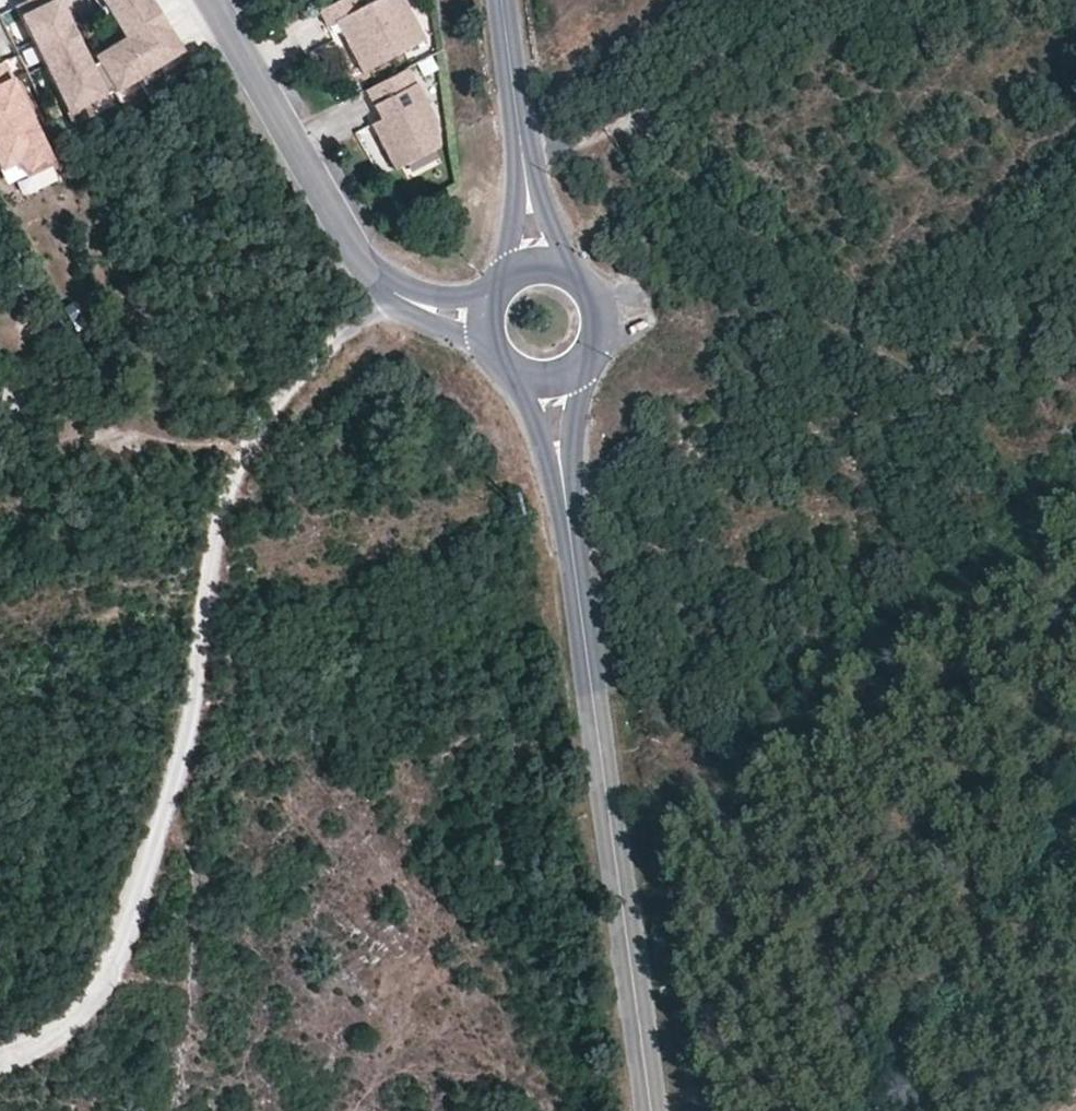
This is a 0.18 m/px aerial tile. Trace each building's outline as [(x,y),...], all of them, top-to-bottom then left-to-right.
[(181,51),(149,0),(99,0),(123,38),(92,57),(95,62),(89,65),(58,0),(26,0),(26,1),(15,6),(71,124),(93,114),(88,102),(113,90),(114,93),(181,51)] [(402,0),(372,0),(359,7),(356,0),(337,0),(318,10),(326,26),(335,21),(361,72),(423,40),(402,0)] [(2,62),(0,63),(0,72),(5,82),(10,79),(2,62)] [(436,148),(434,122),(406,69),(365,90),(380,119),(385,129),(376,134),(394,170),(436,148)] [(10,79),(5,82),(0,72),(0,169),(17,160),(24,176),(50,163),(35,130),(22,136),(17,125),(29,119),(10,79)] [(35,130),(29,119),(17,125),(22,136),(35,130)] [(385,129),(380,119),(371,124),(376,134),(385,129)]
